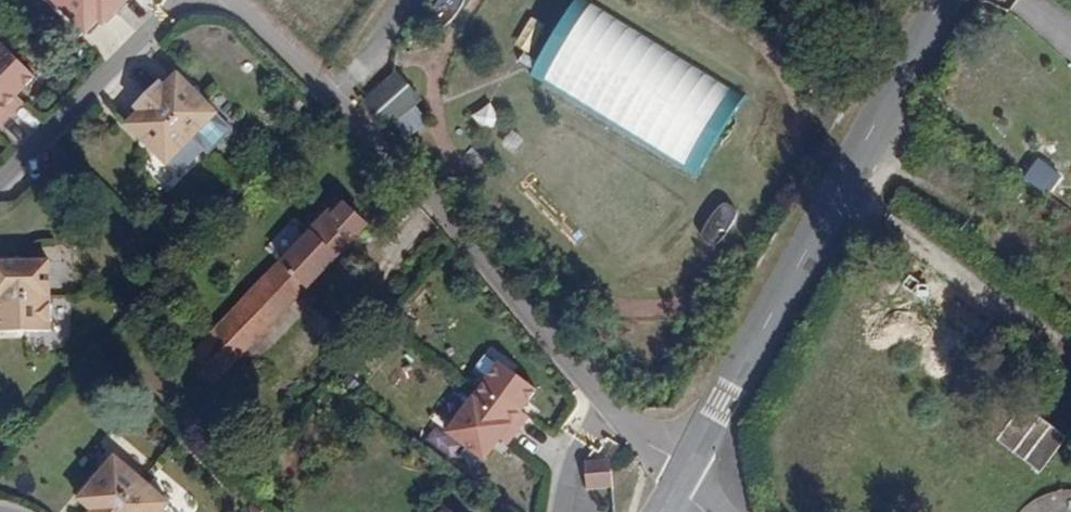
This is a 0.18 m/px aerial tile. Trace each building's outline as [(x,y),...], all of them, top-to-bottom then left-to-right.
[(80,25),(93,12),(98,16),(114,0),(56,0),(80,25)] [(595,3),(543,84),(687,171),(739,89),(595,3)] [(17,94),(11,87),(29,69),(0,39),(0,110),(17,94)] [(155,75),(130,100),(134,104),(121,117),(160,157),(211,106),(172,67),(159,80),(155,75)] [(415,105),(422,99),(396,68),(364,95),(404,141),(428,120),(415,105)] [(495,127),(496,106),(473,105),(472,126),(495,127)] [(208,379),(364,220),(343,199),(332,210),(324,202),(304,222),(310,228),(278,260),(280,263),(187,359),(208,379)] [(0,254),(0,324),(46,324),(45,254),(0,254)] [(495,355),(445,423),(482,450),(497,429),(504,435),(524,408),(517,403),(532,382),(495,355)] [(1044,471),(1065,434),(1019,407),(997,444),(1044,471)] [(105,449),(69,492),(83,504),(79,509),(83,511),(146,511),(160,496),(105,449)] [(611,458),(584,459),(584,488),(611,488),(611,458)] [(432,511),(456,511),(441,500),(432,511)]
